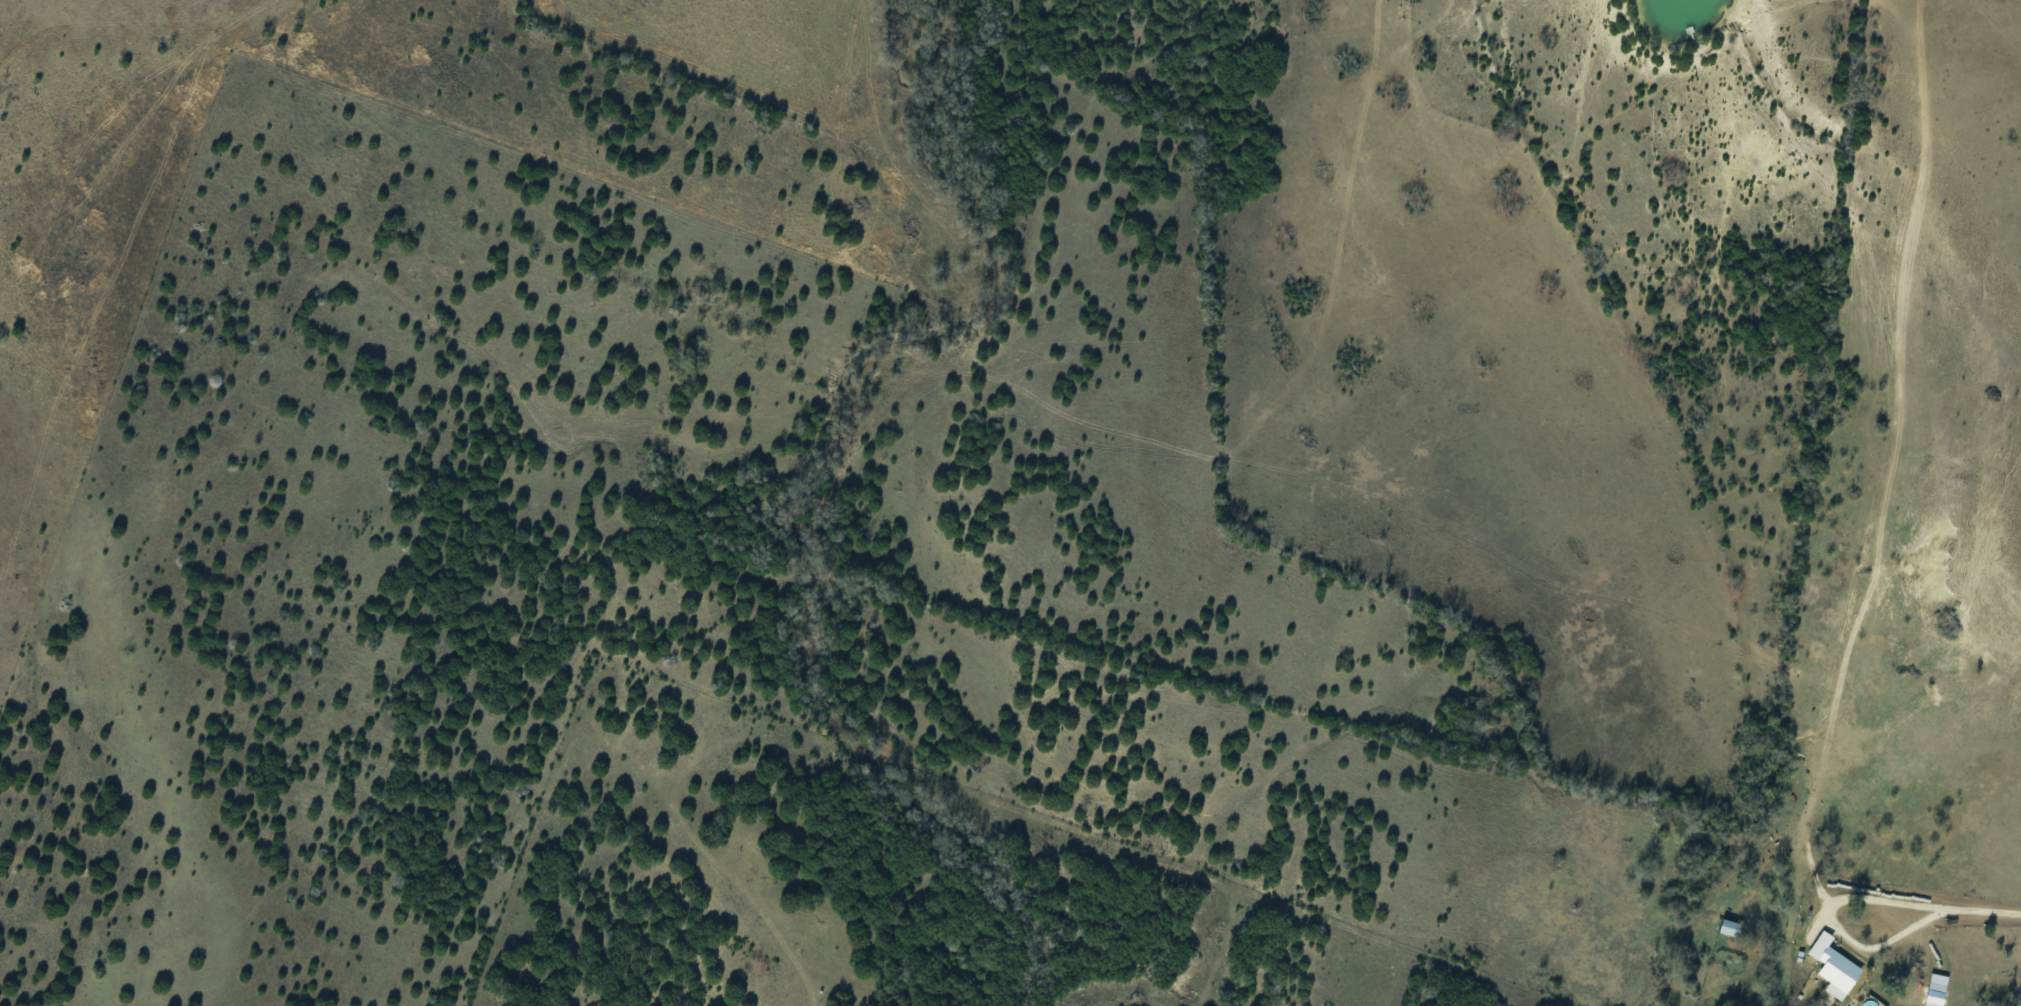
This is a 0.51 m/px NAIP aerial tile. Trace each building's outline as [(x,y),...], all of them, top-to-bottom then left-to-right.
[(1740,923),(1720,920),(1718,934),(1738,937),(1740,923)] [(1823,963),(1817,974),(1831,981),(1825,991),(1843,1001),(1863,967),(1827,947),(1833,936),(1822,930),(1808,954),(1823,963)]
